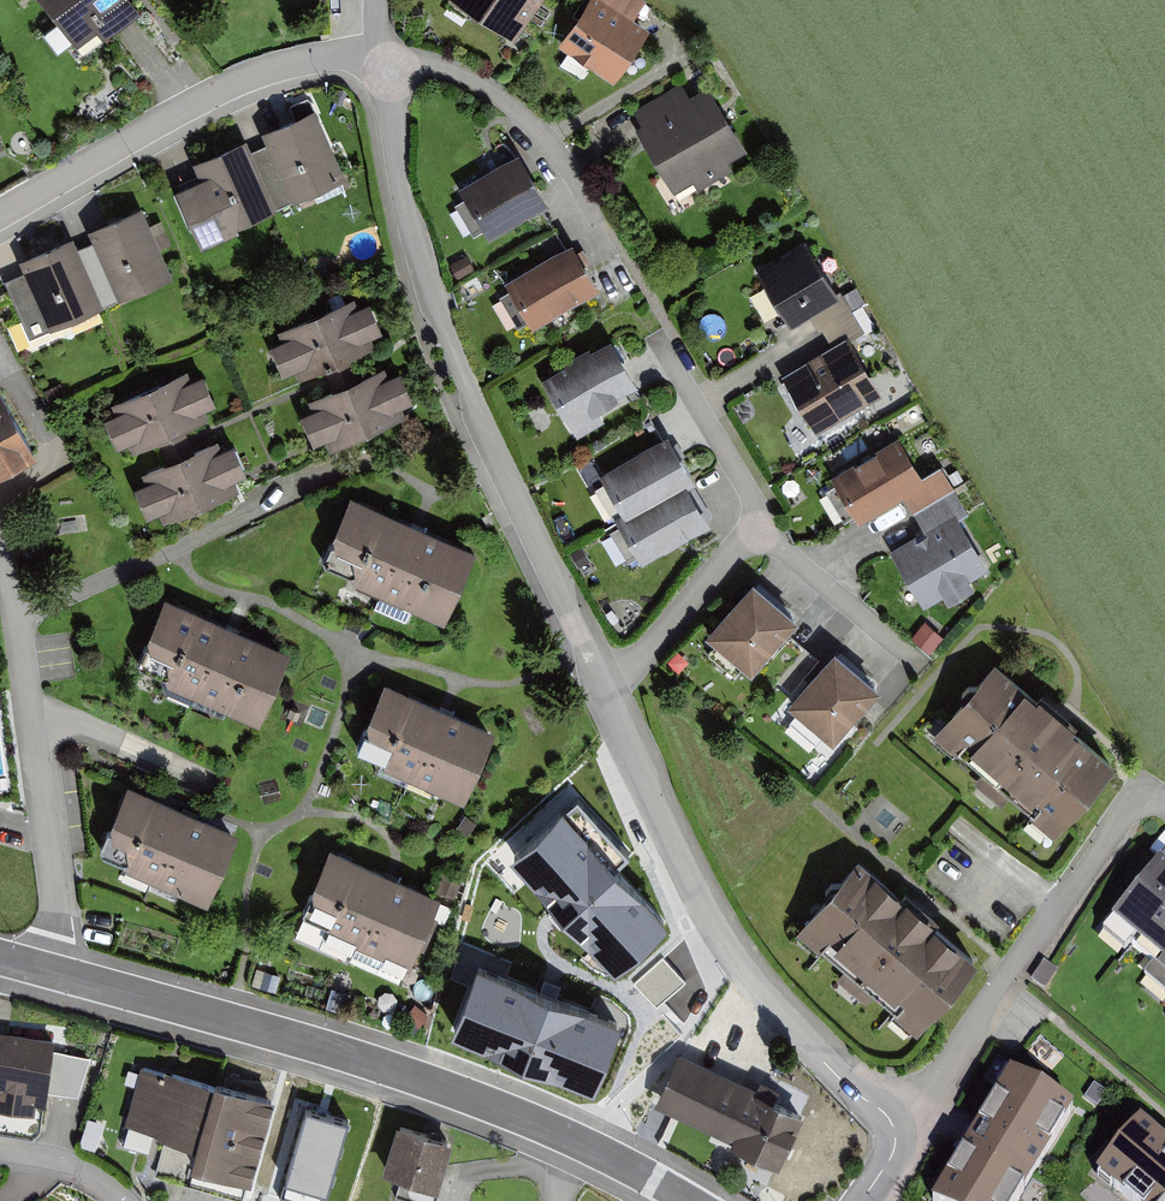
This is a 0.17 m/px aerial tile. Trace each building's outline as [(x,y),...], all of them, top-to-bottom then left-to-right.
[(77,47),(98,32),(103,38),(140,10),(132,0),(41,0),(77,47)] [(514,38),(539,0),(456,0),(514,38)] [(614,81),(649,29),(633,18),(607,0),(587,0),(558,44),(614,81)] [(633,18),(645,0),(607,0),(633,18)] [(707,84),(689,95),(681,81),(633,110),(641,124),(635,127),(674,191),(693,180),(698,189),(734,168),(728,159),(746,147),(707,84)] [(345,176),(314,107),(261,130),(267,144),(292,200),(345,176)] [(237,224),(277,206),(252,150),(246,137),(193,161),(200,177),(176,187),(202,245),(239,229),(237,224)] [(277,206),(292,200),(267,144),(252,150),(277,206)] [(459,187),(489,237),(550,201),(520,151),(459,187)] [(28,273),(5,283),(30,340),(171,279),(142,213),(94,234),(99,245),(83,252),(76,235),(21,259),(28,273)] [(807,238),(756,267),(791,326),(810,315),(841,296),(838,291),(807,238)] [(505,281),(533,326),(600,286),(573,240),(505,281)] [(850,338),(864,330),(840,290),(838,291),(841,296),(810,315),(819,331),(822,329),(831,344),(847,334),(850,338)] [(351,303),(284,329),(290,343),(270,351),(281,377),(293,372),(296,382),(370,353),(366,341),(378,336),(366,305),(353,310),(351,303)] [(781,373),(816,431),(882,391),(850,338),(847,334),(831,344),(781,373)] [(605,420),(597,406),(638,381),(610,336),(591,348),(589,345),(562,362),(564,364),(542,378),(556,402),(552,404),(573,439),(605,420)] [(189,372),(122,398),(128,412),(108,420),(119,446),(130,441),(134,451),(208,422),(204,410),(216,406),(204,374),(191,379),(189,372)] [(383,372),(317,398),(322,412),(303,420),(313,446),(325,441),(329,451),(403,422),(398,410),(411,405),(398,374),(386,379),(383,372)] [(38,456),(0,390),(0,477),(38,456)] [(599,474),(623,512),(625,516),(686,478),(688,482),(696,477),(668,431),(599,474)] [(899,434),(831,475),(859,522),(903,496),(927,482),(923,475),(899,434)] [(213,444),(147,470),(152,484),(133,492),(143,518),(155,513),(159,523),(233,494),(228,483),(241,478),(229,447),(216,451),(213,444)] [(903,496),(924,528),(955,509),(959,516),(969,510),(940,464),(923,475),(927,482),(903,496)] [(615,517),(642,562),(712,519),(688,482),(686,478),(625,516),(623,512),(615,517)] [(480,551),(354,496),(325,562),(451,618),(480,551)] [(924,605),(989,565),(959,516),(955,509),(924,528),(890,549),(924,605)] [(705,634),(752,673),(800,617),(753,577),(705,634)] [(293,652),(167,599),(138,668),(264,721),(293,652)] [(930,651),(943,636),(925,620),(912,635),(930,651)] [(791,695),(820,661),(790,635),(761,669),(791,695)] [(786,704),(833,743),(881,686),(834,647),(786,704)] [(936,733),(1055,832),(1115,760),(994,663),(936,733)] [(502,736),(385,687),(357,752),(475,801),(502,736)] [(242,836),(129,785),(99,853),(211,904),(242,836)] [(630,854),(577,797),(511,857),(615,969),(665,923),(614,868),(630,854)] [(443,901),(332,853),(303,919),(414,967),(443,901)] [(919,1033),(981,956),(859,858),(797,935),(919,1033)] [(1163,864),(1115,922),(1164,963),(1164,865),(1163,864)] [(616,1021),(478,967),(452,1033),(591,1087),(616,1021)] [(0,1024),(0,1106),(42,1109),(43,1101),(50,1101),(56,1029),(0,1024)] [(806,1118),(677,1057),(654,1107),(782,1168),(806,1118)] [(272,1098),(147,1065),(131,1126),(200,1144),(195,1163),(251,1178),(272,1098)] [(937,1200),(1016,1200),(1066,1117),(1008,1082),(937,1200)] [(402,1125),(388,1167),(406,1173),(396,1200),(437,1200),(456,1143),(402,1125)] [(1128,1200),(1164,1200),(1164,1150),(1142,1131),(1102,1180),(1128,1200)]
